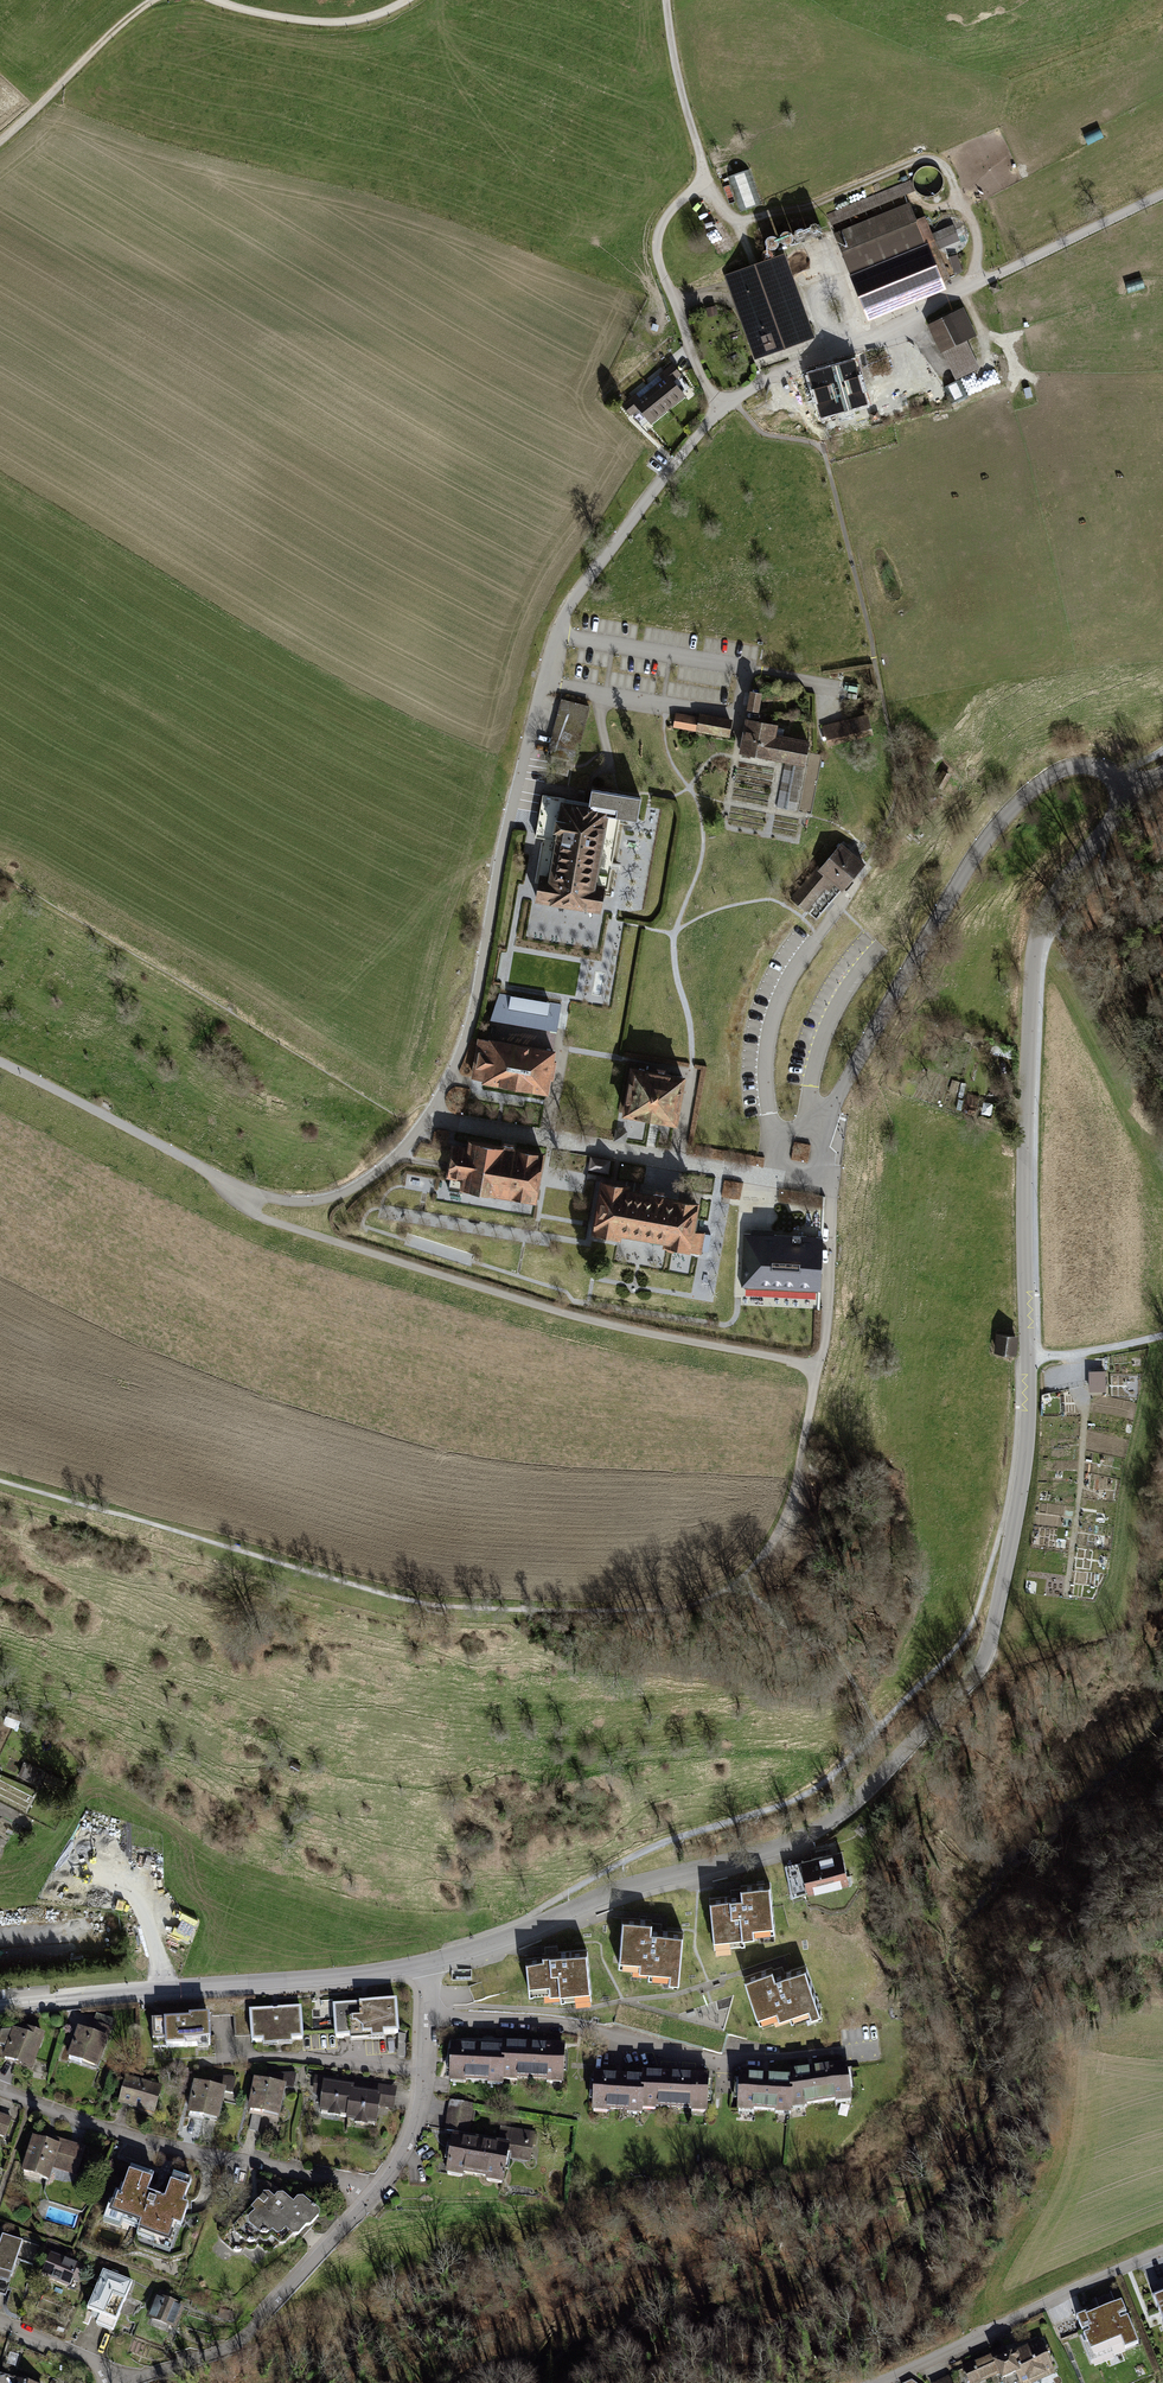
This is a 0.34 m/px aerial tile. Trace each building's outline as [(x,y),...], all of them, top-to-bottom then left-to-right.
[(735,179),(742,212),(754,210),(748,177),(735,179)] [(918,220),(911,203),(835,234),(868,317),(944,287),(942,282),(949,279),(937,248),(959,239),(953,225),(933,233),(926,216),(918,220)] [(726,277),(754,354),(811,334),(783,257),(726,277)] [(929,323),(955,377),(977,366),(964,340),(977,334),(963,306),(929,323)] [(855,359),(806,374),(819,415),(867,400),(855,359)] [(662,374),(645,388),(665,411),(681,397),(662,374)] [(665,411),(645,388),(627,405),(646,427),(665,411)] [(760,691),(748,689),(746,708),(757,710),(760,691)] [(590,705),(562,698),(548,755),(576,762),(590,705)] [(697,731),(699,717),(687,715),(676,713),(673,727),(697,731)] [(699,713),(699,717),(697,731),(729,737),(732,720),(699,713)] [(866,715),(824,724),(826,739),(871,729),(866,715)] [(778,724),(745,717),(738,753),(783,761),(804,765),(809,741),(776,734),(778,724)] [(823,757),(811,755),(800,814),(812,817),(823,757)] [(804,765),(783,761),(777,807),(797,812),(804,765)] [(951,778),(943,774),(934,788),(942,793),(951,778)] [(588,810),(609,812),(636,816),(641,795),(591,786),(589,804),(588,810)] [(597,881),(609,812),(588,810),(589,804),(560,799),(547,873),(540,873),(534,900),(601,910),(606,883),(597,881)] [(865,863),(839,841),(813,871),(789,898),(804,911),(816,917),(839,892),(865,863)] [(563,1003),(499,993),(490,1026),(555,1036),(563,1003)] [(548,1092),(557,1048),(478,1037),(473,1077),(548,1092)] [(688,1073),(631,1064),(623,1112),(678,1122),(688,1073)] [(627,1130),(616,1129),(614,1141),(626,1143),(627,1130)] [(536,1201),(543,1151),(515,1146),(503,1144),(468,1139),(453,1146),(446,1175),(459,1178),(461,1188),(494,1194),(508,1197),(536,1201)] [(629,1186),(601,1180),(591,1234),(620,1239),(623,1234),(663,1240),(662,1244),(703,1252),(705,1231),(696,1229),(699,1201),(672,1195),(628,1190),(629,1186)] [(822,1237),(745,1233),(742,1287),(821,1291),(822,1237)] [(1018,1336),(996,1334),(994,1354),(1016,1356),(1018,1336)] [(837,1857),(795,1869),(803,1900),(846,1888),(837,1857)] [(732,1903),(714,1904),(717,1940),(742,1938),(742,1928),(775,1926),(773,1901),(750,1903),(750,1890),(731,1891),(732,1903)] [(651,1913),(626,1910),(620,1961),(634,1963),(633,1972),(675,1977),(683,1910),(652,1907),(651,1913)] [(551,1954),(527,1955),(529,1988),(578,1985),(579,1996),(589,1995),(587,1948),(550,1950),(551,1954)] [(783,1966),(740,1979),(754,2026),(785,2016),(788,2026),(819,2016),(803,1966),(784,1971),(783,1966)] [(336,2006),(338,2038),(400,2034),(398,2002),(336,2006)] [(303,2008),(249,2011),(252,2044),(263,2043),(264,2049),(290,2047),(290,2042),(305,2041),(303,2008)] [(189,2021),(165,2021),(165,2042),(165,2049),(211,2047),(210,2016),(188,2017),(189,2021)] [(165,2042),(165,2021),(150,2022),(150,2042),(165,2042)] [(106,2042),(78,2031),(67,2060),(95,2071),(106,2042)] [(10,2033),(0,2056),(0,2063),(24,2073),(42,2036),(10,2033)] [(502,2045),(501,2052),(500,2079),(561,2082),(562,2048),(502,2045)] [(500,2079),(501,2052),(448,2048),(445,2082),(499,2086),(500,2079)] [(788,2073),(788,2080),(787,2110),(849,2104),(845,2068),(788,2073)] [(638,2075),(638,2080),(637,2110),(703,2113),(705,2078),(638,2075)] [(158,2088),(123,2077),(115,2105),(150,2116),(158,2088)] [(637,2110),(638,2080),(591,2077),(589,2114),(636,2117),(637,2110)] [(736,2078),(734,2116),(787,2118),(787,2110),(788,2080),(736,2078)] [(282,2087),(253,2080),(245,2112),(275,2119),(282,2087)] [(350,2087),(320,2082),(315,2113),(373,2123),(376,2107),(393,2110),(396,2088),(351,2080),(350,2087)] [(225,2092),(192,2082),(182,2116),(214,2126),(225,2092)] [(528,2166),(533,2133),(496,2128),(494,2141),(468,2137),(473,2109),(449,2105),(444,2134),(449,2135),(442,2178),(501,2187),(505,2162),(528,2166)] [(7,2140),(13,2120),(0,2116),(0,2138),(7,2140)] [(59,2147),(35,2140),(23,2176),(51,2185),(55,2171),(79,2179),(88,2150),(60,2141),(59,2147)] [(131,2170),(114,2220),(143,2230),(141,2237),(171,2248),(177,2231),(184,2233),(192,2210),(186,2208),(194,2184),(175,2177),(166,2202),(151,2196),(157,2179),(131,2170)] [(276,2201),(272,2197),(266,2196),(261,2201),(262,2206),(265,2209),(249,2225),(250,2230),(265,2242),(272,2241),(275,2237),(286,2245),(292,2238),(297,2242),(303,2241),(322,2221),(321,2215),(305,2201),(299,2202),(295,2206),(285,2197),(279,2198),(276,2201)] [(3,2240),(0,2249),(0,2295),(8,2297),(24,2246),(3,2240)] [(85,2268),(52,2255),(42,2279),(75,2293),(85,2268)] [(134,2285),(105,2274),(88,2317),(119,2328),(134,2285)] [(186,2308),(158,2298),(148,2324),(176,2335),(186,2308)] [(1119,2305),(1070,2323),(1086,2366),(1135,2349),(1119,2305)] [(1037,2344),(990,2366),(986,2357),(955,2372),(960,2382),(985,2382),(993,2380),(994,2382),(1031,2382),(1051,2374),(1037,2344)]
